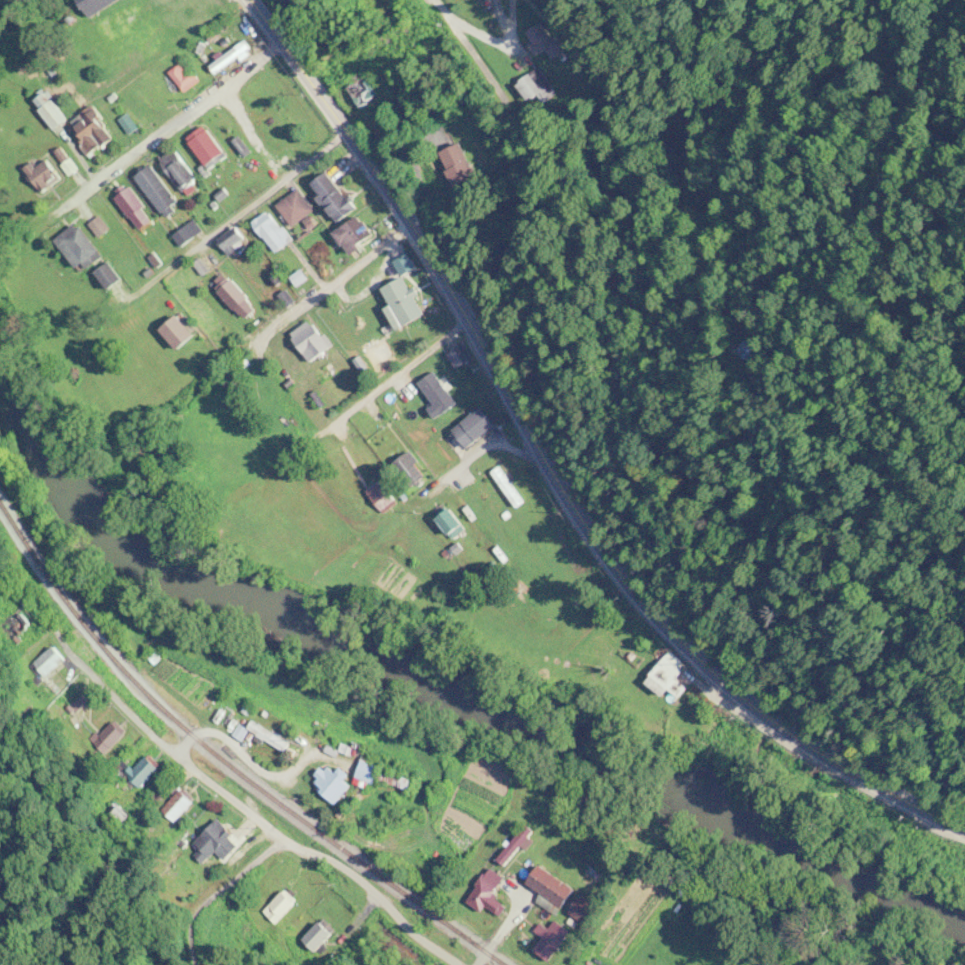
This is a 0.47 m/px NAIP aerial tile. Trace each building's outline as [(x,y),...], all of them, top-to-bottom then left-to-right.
[(93,16),(123,0),(84,0),(93,16)] [(565,53),(543,23),(528,34),(543,54),(549,50),(556,59),(565,53)] [(210,66),(216,74),(250,49),(245,42),(210,66)] [(200,83),(186,62),(171,73),(185,93),(200,83)] [(530,102),(541,95),(546,101),(556,94),(539,69),(518,84),(530,102)] [(348,88),(361,109),(377,100),(363,79),(348,88)] [(55,131),(68,121),(48,93),(35,102),(55,131)] [(91,156),(115,141),(95,108),(71,122),(91,156)] [(209,171),(228,159),(210,131),(191,143),(209,171)] [(443,153),(459,190),(479,181),(463,144),(443,153)] [(196,185),(179,150),(163,158),(181,192),(196,185)] [(137,178),(166,216),(181,205),(152,167),(137,178)] [(358,210),(330,172),(313,185),(341,223),(358,210)] [(133,223),(149,212),(131,187),(116,198),(133,223)] [(278,205),(293,227),(315,213),(300,191),(278,205)] [(253,224),(276,254),(293,241),(269,211),(253,224)] [(351,255),(376,239),(361,216),(336,232),(351,255)] [(100,239),(110,230),(100,218),(90,226),(100,239)] [(84,273),(105,256),(79,224),(58,241),(84,273)] [(234,257),(249,240),(235,227),(219,243),(234,257)] [(97,274),(111,291),(125,280),(111,263),(97,274)] [(259,308),(228,277),(215,289),(247,320),(259,308)] [(385,289),(405,327),(427,316),(406,278),(385,289)] [(163,331),(180,352),(198,337),(180,316),(163,331)] [(334,347),(314,319),(293,334),(313,362),(334,347)] [(755,362),(762,345),(750,340),(743,357),(755,362)] [(471,362),(463,348),(451,355),(458,368),(471,362)] [(419,383),(436,405),(430,409),(438,419),(459,404),(434,372),(419,383)] [(454,431),(469,448),(496,424),(481,407),(454,431)] [(396,461),(411,489),(428,480),(413,452),(396,461)] [(525,504),(500,467),(491,473),(516,510),(525,504)] [(367,493),(387,513),(399,502),(379,482),(367,493)] [(454,539),(467,529),(451,506),(437,516),(454,539)] [(23,636),(32,627),(23,619),(15,628),(23,636)] [(49,678),(70,659),(58,645),(37,665),(49,678)] [(254,706),(221,694),(215,709),(248,721),(254,706)] [(248,730),(286,753),(291,744),(254,721),(248,730)] [(160,767),(146,756),(129,776),(143,788),(160,767)] [(360,778),(377,784),(382,768),(365,762),(360,778)] [(336,804),(353,788),(330,764),(313,780),(336,804)] [(195,801),(183,789),(162,811),(175,822),(195,801)] [(242,845),(220,820),(193,843),(200,850),(193,856),(202,865),(216,852),(224,861),(242,845)] [(528,884),(565,910),(578,892),(541,865),(528,884)] [(483,913),(487,907),(501,917),(508,908),(493,898),(506,879),(490,868),(467,902),(483,913)] [(263,912),(273,925),(300,904),(289,891),(263,912)] [(601,908),(583,897),(572,914),(591,925),(601,908)] [(338,935),(326,920),(301,940),(313,955),(338,935)] [(686,951),(675,964),(705,964),(686,951)]
